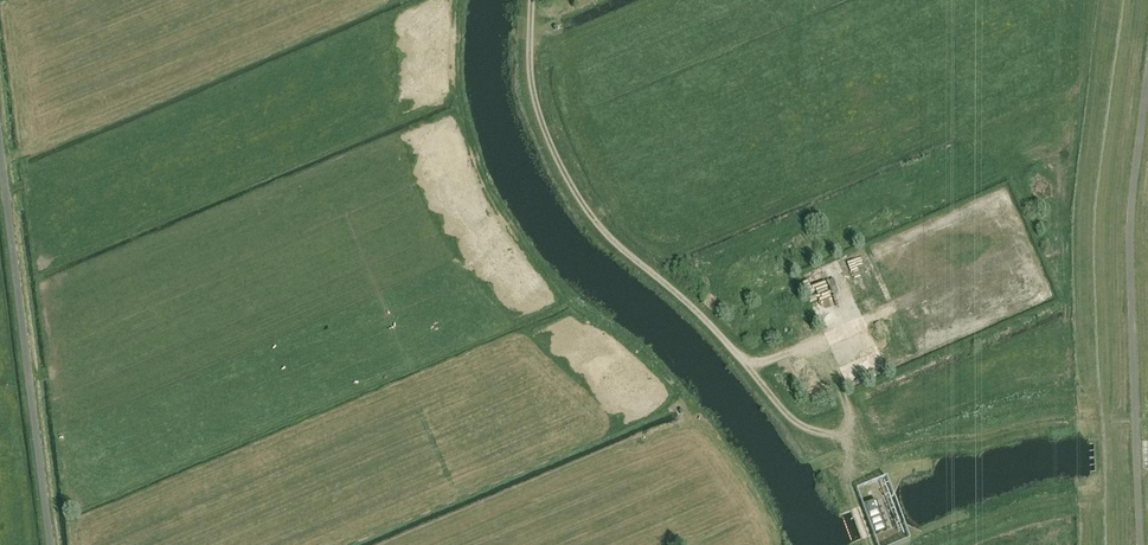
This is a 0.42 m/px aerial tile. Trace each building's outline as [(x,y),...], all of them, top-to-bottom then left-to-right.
[(898,456),(890,459),(894,469),(902,466),(898,456)] [(875,501),(862,506),(874,535),(886,530),(875,501)]
